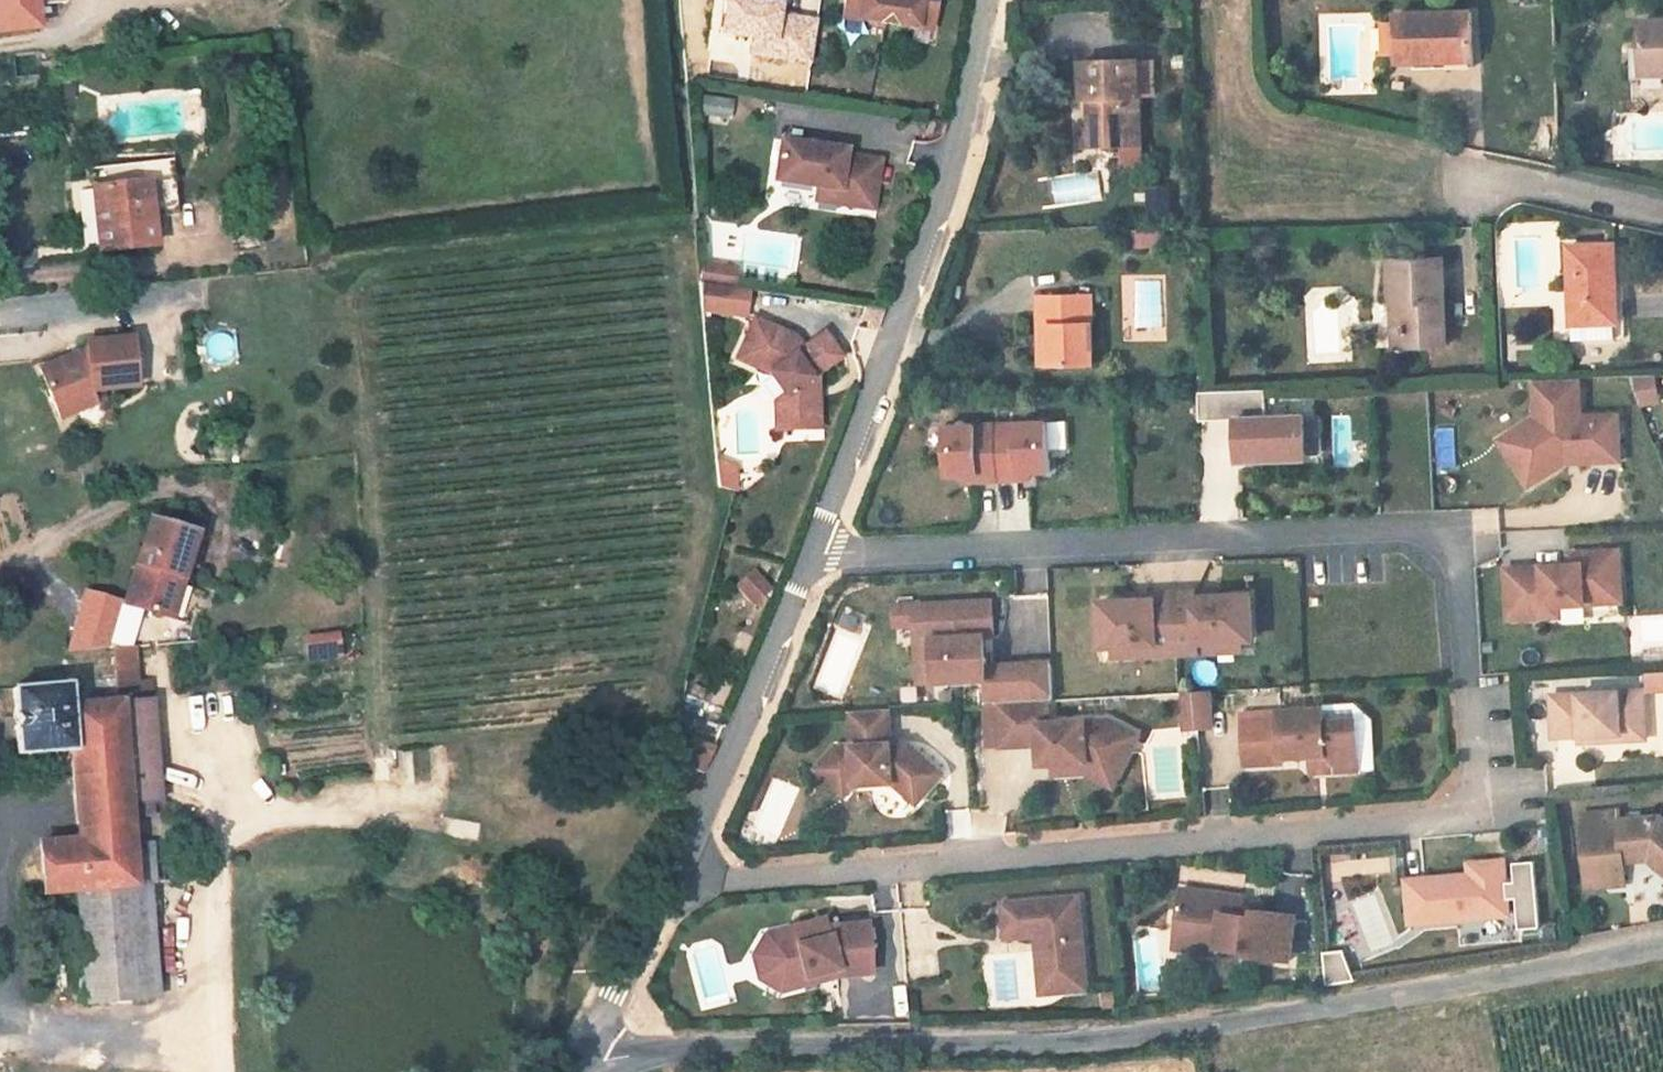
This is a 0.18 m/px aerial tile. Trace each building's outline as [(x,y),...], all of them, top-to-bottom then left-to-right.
[(41,38),(40,16),(39,0),(0,0),(0,42),(41,38)] [(40,16),(69,14),(68,0),(39,0),(40,16)] [(847,27),(932,38),(937,0),(850,0),(847,27)] [(1463,75),(1461,20),(1386,22),(1387,35),(1388,64),(1389,73),(1424,71),(1424,76),(1463,75)] [(1635,86),(1662,86),(1662,27),(1634,29),(1635,55),(1622,56),(1622,87),(1635,86)] [(1376,64),(1388,64),(1387,35),(1375,36),(1376,64)] [(1130,67),(1131,102),(1146,102),(1145,66),(1130,67)] [(1074,106),(1077,106),(1090,105),(1090,154),(1120,153),(1120,162),(1134,162),(1131,102),(1130,67),(1074,70),(1074,106)] [(1090,105),(1077,106),(1078,128),(1075,128),(1075,155),(1090,154),(1090,105)] [(772,190),(816,195),(836,198),(834,212),(870,217),(876,168),(841,163),(841,158),(777,150),(772,190)] [(94,173),(102,256),(158,251),(153,210),(160,209),(161,221),(181,219),(175,165),(94,173)] [(1170,184),(1147,185),(1149,215),(1171,214),(1170,184)] [(836,198),(816,195),(814,209),(834,212),(836,198)] [(1165,225),(1131,228),(1132,247),(1166,245),(1165,225)] [(1612,290),(1605,291),(1604,250),(1559,252),(1561,344),(1613,343),(1612,290)] [(1379,271),(1381,312),(1391,311),(1392,355),(1434,353),(1431,268),(1379,271)] [(698,296),(700,325),(721,327),(726,299),(698,296)] [(1038,297),(1038,329),(1045,329),(1047,366),(1090,365),(1089,296),(1038,297)] [(1382,356),(1392,355),(1391,311),(1381,312),(1382,356)] [(771,386),(787,409),(788,441),(821,438),(820,399),(813,388),(841,367),(824,344),(803,359),(794,347),(753,332),(737,371),(771,386)] [(212,357),(229,355),(226,335),(210,337),(212,357)] [(51,399),(61,421),(79,414),(74,401),(91,394),(138,388),(133,341),(85,346),(86,352),(40,373),(51,399)] [(1657,373),(1635,374),(1637,403),(1658,402),(1657,373)] [(1569,388),(1524,389),(1527,440),(1496,460),(1518,495),(1555,472),(1554,462),(1571,462),(1572,471),(1609,470),(1608,425),(1570,426),(1569,388)] [(74,401),(79,414),(96,406),(91,394),(74,401)] [(1256,401),(1190,404),(1191,433),(1227,431),(1229,468),(1296,465),(1295,427),(1257,429),(1256,401)] [(788,441),(787,409),(778,416),(779,441),(788,441)] [(1526,426),(1489,449),(1495,460),(1526,440),(1526,426)] [(936,438),(939,488),(959,487),(971,486),(971,493),(1012,491),(1012,484),(1023,483),(1044,482),(1041,432),(936,438)] [(1556,472),(1571,471),(1571,462),(1556,462),(1556,472)] [(712,477),(714,504),(730,506),(731,506),(730,481),(728,481),(713,477),(712,477)] [(202,546),(153,529),(126,614),(164,625),(174,595),(185,598),(202,546)] [(1505,574),(1507,626),(1546,624),(1545,612),(1559,612),(1622,608),(1620,556),(1581,559),(1582,570),(1569,571),(1505,574)] [(1581,559),(1569,560),(1569,571),(1582,570),(1581,559)] [(749,586),(733,601),(751,619),(766,604),(749,586)] [(174,595),(164,625),(175,629),(185,598),(174,595)] [(1175,600),(1177,660),(1217,658),(1216,648),(1240,647),(1251,646),(1249,602),(1220,604),(1196,605),(1196,599),(1175,600)] [(1129,662),(1177,660),(1175,600),(1124,601),(1129,662)] [(987,609),(892,617),(894,636),(911,635),(916,692),(986,687),(987,709),(995,709),(1046,706),(1052,706),(1049,670),(985,675),(982,644),(990,644),(987,609)] [(1545,612),(1546,624),(1559,623),(1559,612),(1545,612)] [(341,658),(339,628),(302,631),(305,660),(341,658)] [(1216,648),(1217,658),(1240,657),(1240,647),(1216,648)] [(1646,689),(1662,688),(1662,668),(1644,670),(1646,689)] [(64,694),(10,697),(15,764),(66,762),(72,857),(33,861),(35,905),(125,900),(123,860),(122,831),(121,816),(116,716),(67,717),(64,694)] [(1580,747),(1620,745),(1619,733),(1643,731),(1640,695),(1549,702),(1552,742),(1579,740),(1580,747)] [(1209,735),(1205,697),(1191,698),(1191,699),(1193,720),(1195,736),(1209,735)] [(1182,700),(1184,721),(1193,720),(1191,699),(1182,700)] [(1038,771),(1050,770),(1084,768),(1107,779),(1129,735),(1105,723),(1048,727),(1046,706),(995,709),(997,753),(1036,750),(1038,771)] [(1355,727),(1358,778),(1370,777),(1366,725),(1353,714),(1323,715),(1324,728),(1355,727)] [(151,814),(148,715),(116,716),(121,816),(146,815),(151,814)] [(888,715),(848,718),(850,753),(833,754),(814,777),(844,804),(853,793),(890,788),(915,811),(940,782),(906,750),(890,750),(888,715)] [(1334,778),(1358,778),(1355,727),(1324,728),(1323,715),(1276,717),(1276,722),(1240,724),(1242,770),(1279,768),(1278,764),(1308,763),(1323,762),(1333,772),(1334,778)] [(1181,721),(1182,737),(1195,736),(1193,720),(1184,721),(1181,721)] [(1619,733),(1620,745),(1644,743),(1643,731),(1619,733)] [(1084,768),(1050,770),(1051,781),(1083,779),(1111,794),(1137,740),(1129,735),(1107,779),(1084,768)] [(1309,779),(1334,778),(1333,772),(1323,762),(1308,763),(1309,779)] [(146,829),(146,815),(121,816),(122,831),(146,829)] [(1649,825),(1570,830),(1575,888),(1597,886),(1597,892),(1614,890),(1615,900),(1624,899),(1625,910),(1662,904),(1662,835),(1649,825)] [(145,860),(123,860),(125,900),(146,899),(145,860)] [(1458,872),(1459,882),(1494,880),(1493,869),(1458,872)] [(1494,880),(1459,882),(1394,888),(1397,931),(1498,923),(1494,880)] [(1178,897),(1174,937),(1196,940),(1195,953),(1218,956),(1247,961),(1247,963),(1287,968),(1293,923),(1253,918),(1252,923),(1239,922),(1241,904),(1178,897)] [(132,1012),(125,904),(67,908),(76,1015),(132,1012)] [(1064,983),(1065,999),(1084,997),(1077,904),(1001,912),(1004,947),(1033,944),(1044,943),(1047,984),(1064,983)] [(814,927),(782,935),(755,943),(742,964),(747,987),(767,1000),(831,985),(860,985),(857,935),(817,935),(814,927)] [(1218,961),(1218,956),(1195,953),(1196,940),(1174,937),(1172,954),(1218,961)] [(1044,943),(1033,944),(1037,1001),(1065,999),(1064,983),(1047,984),(1044,943)] [(1322,949),(1325,983),(1351,981),(1348,947),(1322,949)]
